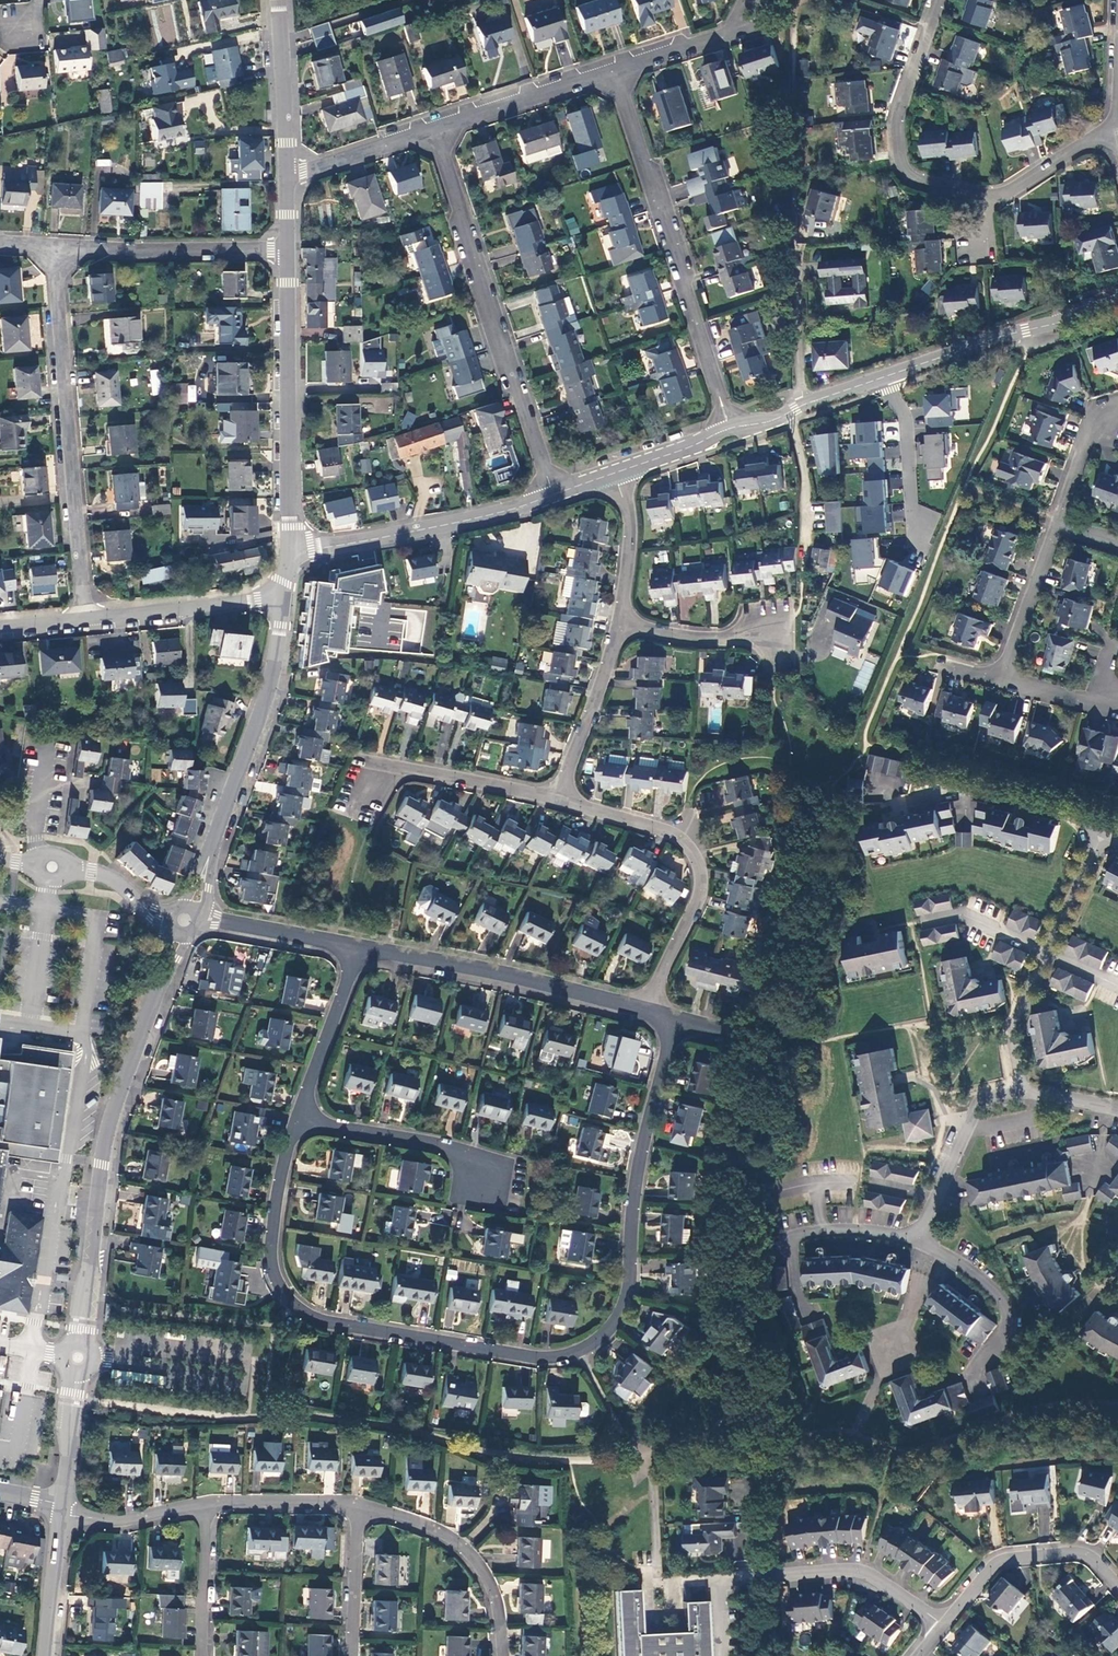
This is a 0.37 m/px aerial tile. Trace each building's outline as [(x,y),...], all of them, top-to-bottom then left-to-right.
[(65,1),(63,1),(64,2),(62,2),(64,18),(66,18),(67,25),(92,22),(90,0),(65,0),(65,1)] [(197,3),(203,34),(218,31),(216,20),(233,16),(230,0),(209,0),(197,3)] [(576,8),(583,31),(605,23),(606,25),(618,21),(611,0),(602,0),(576,8)] [(640,27),(651,24),(648,14),(670,7),(667,0),(631,0),(640,27)] [(994,1),(991,0),(969,0),(969,1),(971,2),(965,20),(986,27),(993,9),(991,8),(994,1)] [(1071,37),(1072,41),(1086,37),(1094,35),(1091,21),(1089,22),(1085,5),(1062,11),(1068,33),(1070,33),(1071,37)] [(555,8),(524,18),(531,42),(551,36),(553,42),(564,38),(555,8)] [(371,14),(369,9),(361,11),(363,17),(371,14)] [(363,17),(361,11),(329,22),(335,37),(366,27),(363,17)] [(502,18),(475,27),(483,50),(494,47),(493,43),(509,38),(502,18)] [(317,51),(336,45),(329,22),(310,28),(317,51)] [(419,39),(414,23),(403,26),(408,42),(419,39)] [(900,31),(879,23),(871,44),(873,45),(871,53),(890,61),(896,45),(895,44),(900,31)] [(101,50),(105,50),(103,29),(85,31),(86,41),(100,40),(101,50)] [(951,53),(948,60),(964,66),(969,68),(972,62),(974,63),(981,44),(959,36),(952,53),(951,53)] [(1090,54),(1086,37),(1072,41),(1066,43),(1063,43),(1066,50),(1063,51),(1070,73),(1091,68),(1088,54),(1090,54)] [(86,41),(86,47),(87,51),(101,50),(100,40),(86,41)] [(773,45),(742,55),(749,77),(780,67),(773,45)] [(76,50),(54,52),(56,74),(89,71),(87,51),(86,47),(75,48),(76,50)] [(235,47),(211,52),(218,82),(220,89),(237,86),(236,78),(242,76),(235,47)] [(120,51),(106,54),(107,65),(123,61),(120,51)] [(411,89),(400,55),(375,63),(386,95),(401,90),(401,92),(411,89)] [(318,90),(341,84),(333,57),(311,63),(318,90)] [(455,58),(423,68),(430,88),(441,85),(443,90),(464,83),(455,58)] [(962,73),(964,66),(948,60),(943,58),(940,67),(942,68),(937,85),(958,93),(964,74),(962,73)] [(190,69),(174,73),(172,73),(171,70),(173,69),(172,63),(167,60),(159,62),(161,66),(149,69),(152,81),(149,81),(153,96),(194,87),(190,69)] [(737,95),(726,60),(705,67),(715,101),(737,95)] [(124,69),(123,61),(107,65),(109,73),(124,69)] [(807,61),(799,61),(799,77),(807,77),(807,61)] [(879,62),(871,63),(872,71),(880,70),(879,62)] [(44,88),(41,67),(29,69),(29,66),(14,67),(17,91),(44,88)] [(341,84),(344,92),(360,86),(357,78),(341,84)] [(865,81),(836,83),(838,104),(841,106),(848,106),(848,114),(870,112),(868,95),(867,95),(865,81)] [(358,99),(366,97),(362,86),(360,86),(344,92),(341,92),(344,102),(321,110),(328,133),(365,121),(358,99)] [(692,124),(680,87),(657,94),(669,132),(692,124)] [(110,113),(107,90),(97,91),(99,115),(110,113)] [(365,121),(372,119),(366,97),(358,99),(365,121)] [(1035,114),(1028,116),(1029,123),(1035,146),(1044,144),(1041,134),(1059,129),(1058,126),(1055,112),(1064,109),(1063,103),(1034,111),(1035,114)] [(182,136),(177,114),(174,115),(171,104),(152,108),(153,120),(150,121),(155,142),(182,136)] [(600,148),(587,109),(566,115),(579,155),(600,148)] [(1069,124),(1064,109),(1055,112),(1058,126),(1069,124)] [(870,128),(869,120),(835,123),(836,127),(839,131),(840,140),(844,145),(848,145),(848,153),(851,153),(852,161),(874,159),(872,142),(871,142),(870,128)] [(550,123),(516,134),(526,164),(560,153),(550,123)] [(1029,147),(1035,146),(1029,123),(1022,125),(1022,123),(1003,128),(1009,151),(1028,146),(1029,147)] [(942,157),(951,156),(949,137),(949,131),(922,134),(923,157),(942,155),(942,157)] [(957,137),(949,137),(951,156),(951,160),(959,159),(959,156),(979,154),(976,132),(957,134),(957,137)] [(261,169),(260,140),(238,141),(239,170),(261,169)] [(204,154),(204,141),(195,141),(194,154),(204,154)] [(492,142),(470,149),(481,182),(492,179),(495,187),(512,182),(506,163),(499,165),(492,142)] [(695,196),(707,192),(728,185),(726,178),(729,177),(724,160),(722,161),(717,147),(691,156),(695,170),(701,168),(703,176),(688,181),(693,197),(695,196)] [(412,164),(388,173),(395,195),(420,187),(412,164)] [(1,180),(0,200),(0,204),(25,206),(26,190),(34,191),(35,168),(26,168),(26,175),(26,182),(1,180)] [(2,173),(1,180),(26,182),(26,175),(2,173)] [(382,212),(370,176),(345,184),(350,197),(352,197),(360,219),(382,212)] [(1084,182),(1061,184),(1062,205),(1075,205),(1075,207),(1099,206),(1097,183),(1084,184),(1084,182)] [(160,209),(160,183),(138,183),(138,195),(138,206),(138,208),(160,209)] [(625,210),(617,183),(588,193),(592,204),(597,202),(602,218),(606,216),(609,224),(630,217),(627,209),(625,210)] [(81,186),(51,184),(50,206),(79,209),(81,186)] [(730,192),(728,185),(707,192),(709,200),(711,199),(716,214),(707,218),(712,230),(728,224),(724,213),(740,208),(734,191),(730,192)] [(742,188),(734,191),(740,208),(747,206),(742,188)] [(131,192),(100,190),(99,214),(129,216),(131,192)] [(248,230),(248,206),(238,206),(237,199),(248,199),(248,190),(221,190),(222,230),(248,230)] [(839,196),(816,190),(809,213),(833,220),(839,196)] [(709,200),(707,192),(695,196),(698,205),(710,201),(709,200)] [(914,235),(914,242),(920,242),(936,241),(935,224),(934,224),(932,210),(909,212),(911,235),(914,235)] [(1053,236),(1052,213),(1038,214),(1038,213),(1021,214),(1022,235),(1029,235),(1029,237),(1053,236)] [(574,217),(565,220),(570,236),(580,233),(574,217)] [(607,251),(612,266),(641,257),(631,225),(632,224),(630,217),(609,224),(611,231),(608,233),(613,249),(607,251)] [(516,246),(518,254),(540,247),(537,240),(541,238),(535,222),(512,229),(518,245),(516,246)] [(1080,250),(1081,254),(1084,253),(1086,259),(1095,257),(1100,273),(1117,267),(1117,255),(1117,253),(1117,252),(1117,248),(1111,225),(1076,235),(1078,241),(1076,243),(1078,249),(1080,250)] [(720,265),(723,274),(743,267),(752,264),(750,256),(744,257),(734,226),(713,233),(718,248),(716,249),(721,265),(720,265)] [(412,252),(420,276),(445,268),(443,261),(441,262),(435,245),(425,248),(421,239),(420,233),(419,230),(399,237),(402,246),(405,246),(407,254),(412,252)] [(875,232),(861,233),(862,242),(876,241),(875,232)] [(943,258),(942,240),(936,241),(920,242),(920,249),(917,249),(919,273),(943,272),(942,259),(943,258)] [(542,254),(540,247),(518,254),(521,261),(522,261),(528,277),(551,270),(545,253),(542,254)] [(305,260),(305,285),(321,285),(321,279),(331,279),(331,259),(324,259),(323,249),(301,249),(301,260),(305,260)] [(830,273),(867,270),(866,268),(863,268),(862,259),(838,260),(839,272),(830,273)] [(821,262),(822,274),(830,273),(839,272),(838,260),(821,262)] [(746,274),(743,267),(723,274),(725,281),(726,281),(732,297),(755,289),(749,273),(746,274)] [(24,301),(21,268),(0,270),(0,303),(24,301)] [(448,277),(445,268),(420,276),(428,301),(451,294),(446,277),(448,277)] [(870,307),(867,270),(830,273),(830,276),(831,289),(828,289),(828,299),(832,299),(832,304),(857,303),(858,308),(870,307)] [(635,294),(638,301),(659,294),(657,287),(654,287),(649,271),(626,278),(632,295),(635,294)] [(244,299),(244,272),(221,272),(222,300),(244,299)] [(112,302),(110,274),(88,276),(91,304),(112,302)] [(1026,300),(1025,277),(1011,278),(1011,277),(995,278),(996,300),(1002,300),(1003,302),(1026,300)] [(333,303),(333,279),(331,279),(321,279),(321,285),(305,285),(305,328),(324,328),(324,303),(333,303)] [(922,289),(928,294),(934,286),(928,281),(922,289)] [(981,309),(979,287),(961,288),(961,290),(948,291),(948,296),(943,296),(940,300),(941,314),(973,312),(973,310),(981,309)] [(662,303),(659,294),(638,301),(640,308),(637,310),(642,326),(665,319),(660,304),(662,303)] [(777,307),(790,303),(789,295),(775,300),(777,307)] [(567,297),(561,300),(567,317),(573,314),(567,297)] [(541,324),(544,332),(565,325),(562,318),(567,317),(561,300),(538,307),(543,324),(541,324)] [(239,331),(238,308),(205,308),(206,323),(218,323),(218,344),(244,344),(244,331),(239,331)] [(735,348),(737,355),(771,345),(769,336),(767,337),(758,311),(732,319),(735,329),(731,330),(737,347),(735,348)] [(28,350),(25,317),(0,319),(3,352),(28,350)] [(138,317),(103,320),(106,355),(134,353),(138,349),(137,342),(141,342),(138,317)] [(440,340),(448,363),(473,355),(471,346),(469,347),(463,330),(455,333),(452,325),(434,330),(438,340),(440,340)] [(567,332),(565,325),(544,332),(546,340),(548,339),(553,355),(576,348),(570,331),(567,332)] [(342,327),(342,343),(361,343),(361,327),(342,327)] [(654,339),(655,344),(670,340),(668,334),(654,339)] [(1088,350),(1094,363),(1100,361),(1102,368),(1110,371),(1117,374),(1117,338),(1088,350)] [(392,339),(383,339),(383,349),(392,348),(392,339)] [(649,375),(652,382),(658,381),(683,373),(681,365),(679,365),(670,340),(655,344),(656,346),(642,351),(644,358),(648,360),(651,359),(656,373),(649,375)] [(848,341),(816,344),(818,370),(850,367),(848,341)] [(774,352),(771,345),(737,355),(740,363),(742,363),(747,378),(756,376),(757,378),(759,384),(763,383),(764,387),(770,384),(769,381),(771,380),(773,376),(774,373),(773,370),(770,371),(764,355),(774,352)] [(347,383),(347,352),(325,351),(325,383),(347,383)] [(476,362),(473,355),(448,363),(456,387),(479,379),(473,363),(476,362)] [(245,395),(245,364),(216,364),(216,395),(245,395)] [(1083,388),(1074,365),(1066,368),(1064,370),(1055,373),(1051,385),(1049,385),(1045,396),(1069,404),(1073,392),(1083,388)] [(35,368),(14,369),(17,400),(38,397),(35,368)] [(150,395),(160,395),(160,369),(151,369),(150,395)] [(118,405),(114,372),(95,374),(98,407),(118,405)] [(686,379),(683,373),(658,381),(667,404),(689,397),(684,381),(686,379)] [(567,402),(569,409),(590,402),(588,396),(591,394),(586,378),(563,385),(568,401),(567,402)] [(380,384),(380,395),(397,394),(397,384),(380,384)] [(924,427),(953,426),(953,408),(968,408),(968,387),(950,387),(950,394),(924,394),(924,427)] [(187,394),(169,395),(169,404),(187,403),(187,394)] [(601,426),(593,402),(590,402),(569,409),(572,418),(573,417),(578,433),(601,426)] [(231,403),(231,411),(255,411),(255,403),(231,403)] [(496,403),(495,403),(473,410),(486,452),(499,448),(500,453),(504,452),(506,452),(509,464),(508,466),(491,471),(495,485),(509,481),(516,467),(496,403)] [(337,435),(337,447),(349,445),(358,443),(361,442),(360,434),(358,434),(357,405),(335,405),(335,435),(337,435)] [(1066,420),(1034,409),(1031,419),(1035,420),(1032,429),(1033,430),(1030,439),(1050,446),(1052,440),(1055,441),(1058,434),(1061,436),(1066,420)] [(219,443),(256,443),(256,411),(255,411),(231,411),(230,411),(230,421),(219,421),(219,443)] [(0,418),(0,442),(1,451),(23,449),(22,429),(27,429),(26,416),(0,418)] [(412,420),(406,416),(402,423),(408,426),(412,420)] [(457,418),(437,425),(443,443),(455,439),(460,473),(468,472),(465,449),(468,449),(465,432),(463,433),(457,418)] [(883,421),(855,422),(855,443),(844,444),(844,459),(863,458),(865,506),(856,506),(856,523),(861,523),(862,533),(887,532),(883,421)] [(398,458),(443,443),(437,425),(436,424),(392,438),(392,439),(394,446),(398,458)] [(132,425),(108,427),(110,456),(135,453),(132,425)] [(634,433),(636,442),(645,439),(642,430),(634,433)] [(820,448),(817,449),(820,462),(824,476),(840,473),(839,442),(839,432),(817,435),(820,448)] [(947,434),(923,434),(923,479),(947,479),(947,434)] [(389,444),(386,445),(387,448),(394,446),(392,439),(388,440),(389,444)] [(368,451),(366,442),(361,442),(358,443),(361,453),(368,451)] [(394,446),(387,448),(391,461),(398,458),(394,446)] [(885,458),(899,458),(899,446),(884,447),(885,458)] [(340,473),(335,447),(316,450),(320,476),(340,473)] [(1047,464),(1013,453),(1009,465),(1003,463),(998,475),(1009,480),(1008,482),(1031,490),(1035,479),(1041,482),(1047,464)] [(768,456),(758,457),(762,489),(772,488),(772,491),(784,489),(781,465),(769,466),(768,456)] [(753,490),(762,489),(758,457),(748,459),(749,469),(738,470),(741,495),(753,493),(753,490)] [(362,473),(370,472),(368,459),(360,460),(362,473)] [(249,490),(249,462),(227,463),(228,491),(249,490)] [(44,466),(21,468),(23,496),(46,494),(44,466)] [(471,489),(468,472),(460,473),(459,473),(462,490),(471,489)] [(710,473),(700,474),(701,484),(704,507),(713,505),(714,508),(726,506),(723,482),(712,483),(710,473)] [(136,474),(112,476),(115,504),(116,503),(116,510),(137,509),(137,501),(138,501),(138,500),(137,483),(136,474)] [(1117,475),(1116,477),(1109,475),(1108,479),(1102,476),(1095,496),(1103,499),(1106,506),(1113,502),(1117,504),(1117,476),(1117,475)] [(901,488),(901,477),(889,477),(889,488),(901,488)] [(379,487),(391,484),(390,478),(378,480),(379,487)] [(143,483),(137,483),(138,500),(145,499),(143,483)] [(682,509),(704,507),(701,484),(689,486),(689,483),(679,484),(679,489),(672,490),(674,507),(682,506),(682,509)] [(379,487),(365,490),(369,512),(396,508),(391,484),(379,487)] [(666,519),(676,518),(674,507),(672,490),(671,486),(661,488),(662,498),(651,499),(654,524),(667,523),(666,519)] [(349,498),(322,504),(325,518),(331,517),(332,525),(354,521),(349,498)] [(828,533),(840,532),(843,532),(842,501),(827,502),(828,533)] [(152,507),(153,516),(169,514),(169,505),(152,507)] [(182,529),(191,529),(191,534),(202,534),(202,529),(217,529),(217,507),(182,507),(182,529)] [(255,507),(229,507),(229,534),(255,534),(255,507)] [(904,509),(892,508),(892,520),(903,520),(904,509)] [(51,546),(48,513),(24,515),(27,548),(51,546)] [(583,541),(581,548),(595,551),(596,551),(598,544),(603,544),(605,534),(602,534),(604,523),(580,518),(577,530),(581,531),(579,540),(583,541)] [(986,548),(982,562),(1008,571),(1011,561),(1013,561),(1017,551),(1015,550),(1020,535),(1009,531),(1007,532),(996,529),(993,538),(994,542),(991,549),(986,548)] [(129,560),(127,530),(103,532),(106,562),(129,560)] [(880,582),(878,538),(851,539),(854,583),(880,582)] [(593,564),(595,551),(581,548),(574,547),(570,569),(574,569),(572,577),(589,580),(590,572),(595,573),(596,564),(593,564)] [(773,552),(763,553),(764,563),(766,579),(766,584),(777,583),(776,574),(797,571),(798,547),(772,549),(773,552)] [(229,554),(228,551),(205,556),(209,574),(217,572),(218,573),(260,564),(260,561),(267,559),(264,550),(258,552),(257,548),(229,554)] [(837,567),(840,552),(816,548),(813,566),(830,568),(829,571),(835,572),(837,567)] [(521,592),(526,561),(516,559),(516,561),(503,559),(504,553),(494,551),(493,557),(484,556),(485,551),(470,549),(464,584),(478,586),(479,579),(496,582),(495,589),(497,589),(497,588),(521,592)] [(431,554),(405,559),(408,580),(435,575),(431,554)] [(669,554),(661,555),(662,563),(670,561),(669,554)] [(1066,578),(1063,589),(1087,596),(1090,584),(1088,583),(1092,565),(1072,559),(1068,569),(1066,569),(1064,578),(1066,578)] [(756,560),(734,562),(736,584),(748,582),(749,586),(759,585),(758,580),(766,579),(764,563),(756,564),(756,560)] [(905,597),(915,570),(887,560),(877,587),(905,597)] [(308,581),(298,668),(321,661),(318,650),(343,654),(344,648),(350,605),(374,608),(375,596),(376,592),(381,592),(376,564),(366,566),(332,574),(330,590),(326,589),(328,583),(308,581)] [(714,568),(705,569),(707,590),(708,600),(718,599),(717,589),(729,587),(726,564),(714,565),(714,568)] [(169,565),(141,572),(145,582),(172,575),(169,565)] [(53,566),(29,568),(32,596),(55,593),(53,566)] [(829,572),(829,571),(830,568),(813,566),(812,573),(824,575),(825,571),(829,572)] [(696,591),(707,590),(705,569),(683,572),(684,575),(675,576),(678,592),(685,591),(686,596),(696,595),(696,591)] [(2,592),(2,591),(15,589),(11,570),(0,572),(0,593),(2,592)] [(1009,580),(984,571),(984,574),(980,574),(978,581),(979,583),(979,586),(980,586),(976,597),(1000,606),(1003,596),(1001,595),(1003,590),(1006,589),(1009,580)] [(669,606),(679,606),(678,592),(675,576),(675,574),(666,575),(666,572),(653,573),(656,597),(668,596),(669,606)] [(561,596),(569,598),(572,577),(565,576),(561,596)] [(591,592),(593,581),(589,580),(572,577),(569,598),(568,599),(572,601),(571,608),(586,611),(588,603),(593,604),(595,594),(591,592)] [(843,621),(833,648),(835,649),(836,646),(850,652),(849,654),(860,659),(875,622),(870,620),(856,614),(858,609),(859,607),(836,598),(827,619),(829,620),(831,616),(843,621)] [(1094,606),(1068,599),(1066,605),(1060,604),(1057,615),(1063,617),(1061,622),(1087,629),(1094,606)] [(873,615),(858,609),(856,614),(870,620),(873,615)] [(993,626),(960,614),(957,625),(960,627),(954,640),(976,648),(981,634),(988,637),(993,626)] [(565,646),(563,654),(573,656),(579,657),(580,649),(587,650),(588,639),(584,639),(586,628),(565,624),(561,645),(565,646)] [(245,660),(247,637),(228,635),(228,634),(220,634),(220,632),(208,630),(207,646),(218,647),(217,658),(245,660)] [(1071,658),(1076,641),(1050,634),(1048,643),(1051,644),(1044,667),(1065,673),(1070,658),(1071,658)] [(177,640),(151,643),(153,665),(179,662),(177,640)] [(76,648),(38,652),(40,674),(79,671),(76,648)] [(0,654),(0,678),(21,676),(18,652),(0,654)] [(570,667),(573,656),(563,654),(552,652),(548,674),(552,674),(550,682),(565,685),(567,677),(572,678),(574,668),(570,667)] [(130,658),(130,656),(99,659),(101,680),(132,678),(130,658)] [(632,668),(632,678),(643,679),(659,680),(663,679),(663,670),(667,670),(667,658),(643,657),(642,669),(632,668)] [(139,658),(130,658),(132,678),(133,681),(141,681),(139,658)] [(855,687),(866,690),(873,663),(862,660),(855,687)] [(491,662),(489,671),(503,674),(505,665),(491,662)] [(517,662),(515,673),(522,674),(524,664),(517,662)] [(717,695),(726,695),(727,676),(728,664),(718,663),(717,673),(705,673),(704,697),(716,698),(717,695)] [(323,690),(321,701),(335,704),(341,705),(346,684),(342,683),(343,675),(328,672),(326,680),(321,679),(319,689),(323,690)] [(729,677),(727,676),(726,695),(726,699),(748,700),(748,696),(757,696),(757,681),(748,680),(748,674),(729,674),(729,677)] [(641,697),(641,709),(653,709),(662,710),(663,688),(659,688),(659,680),(643,679),(643,687),(638,687),(637,697),(641,697)] [(925,715),(932,689),(922,686),(922,688),(916,686),(915,683),(907,681),(903,696),(908,698),(906,707),(917,711),(918,713),(925,715)] [(564,693),(565,685),(550,682),(549,690),(545,689),(541,710),(561,714),(563,703),(568,704),(569,694),(564,693)] [(181,683),(155,684),(155,706),(181,706),(181,715),(195,715),(195,699),(181,699),(181,683)] [(388,709),(396,711),(397,709),(401,695),(396,694),(393,694),(394,690),(373,684),(367,704),(378,708),(378,710),(387,713),(388,709)] [(415,690),(403,686),(401,695),(397,709),(408,712),(405,722),(415,725),(423,695),(414,693),(415,690)] [(951,693),(943,691),(936,715),(944,718),(943,720),(955,723),(956,727),(967,730),(974,703),(959,699),(960,697),(951,694),(951,693)] [(454,699),(433,693),(427,713),(438,716),(437,720),(447,723),(448,718),(456,720),(461,704),(453,702),(454,699)] [(471,697),(464,695),(461,704),(456,720),(464,723),(463,727),(472,730),(473,727),(485,730),(491,710),(470,703),(471,697)] [(235,704),(214,698),(211,706),(208,705),(204,717),(205,717),(201,731),(220,737),(225,721),(226,722),(229,713),(232,713),(235,704)] [(314,719),(312,730),(328,733),(333,734),(337,713),(334,712),(335,704),(321,701),(319,701),(318,709),(312,708),(311,718),(314,719)] [(23,706),(24,718),(26,719),(36,721),(34,705),(23,706)] [(634,727),(635,738),(656,740),(656,717),(653,717),(653,709),(641,709),(637,709),(636,717),(631,717),(631,727),(634,727)] [(1016,743),(1023,717),(1012,714),(1012,716),(997,713),(991,733),(1002,737),(1004,739),(1016,743)] [(1046,727),(1030,722),(1024,745),(1033,747),(1037,751),(1043,750),(1049,756),(1064,741),(1051,728),(1049,730),(1045,729),(1046,727)] [(159,723),(149,725),(151,741),(161,742),(159,723)] [(518,736),(516,746),(547,751),(548,741),(538,739),(541,727),(518,723),(515,736),(518,736)] [(722,725),(706,725),(705,733),(722,733),(722,725)] [(1115,764),(1117,755),(1117,737),(1112,735),(1110,737),(1104,735),(1105,733),(1086,728),(1080,750),(1083,751),(1082,756),(1078,769),(1090,772),(1091,768),(1102,771),(1105,761),(1115,764)] [(318,762),(328,764),(330,751),(320,749),(322,742),(327,743),(328,733),(312,730),(304,729),(303,737),(297,736),(295,746),(299,747),(297,758),(318,762)] [(97,744),(78,740),(73,777),(81,778),(83,762),(94,763),(97,744)] [(545,761),(547,751),(516,746),(516,749),(515,754),(504,753),(502,765),(533,770),(535,759),(545,761)] [(183,771),(182,789),(188,789),(186,798),(180,796),(174,814),(177,815),(171,834),(169,834),(166,845),(168,846),(160,869),(153,867),(154,863),(130,843),(115,860),(132,876),(133,874),(140,880),(146,882),(145,888),(163,895),(171,873),(182,876),(190,854),(185,852),(196,823),(193,821),(199,804),(198,803),(200,797),(201,791),(202,790),(203,771),(188,769),(189,751),(169,750),(167,769),(183,771)] [(627,783),(630,767),(630,765),(631,757),(612,754),(610,762),(608,762),(607,766),(600,765),(598,779),(605,781),(604,787),(615,788),(616,784),(627,786),(627,783)] [(868,769),(913,780),(917,766),(871,755),(868,769)] [(661,759),(642,756),(641,765),(638,765),(638,768),(630,767),(627,783),(635,784),(635,789),(645,790),(645,787),(657,788),(657,786),(660,768),(661,759)] [(129,762),(108,759),(105,779),(102,778),(99,792),(90,791),(86,811),(105,814),(109,794),(117,794),(119,780),(125,781),(129,762)] [(675,790),(686,791),(689,771),(671,768),(672,760),(661,759),(660,768),(657,786),(664,787),(664,792),(675,794),(675,790)] [(288,776),(286,786),(309,791),(316,792),(318,781),(312,780),(312,778),(309,778),(310,769),(280,763),(278,773),(288,776)] [(163,769),(151,769),(151,781),(163,782),(163,769)] [(736,802),(738,809),(754,805),(752,798),(755,797),(750,776),(729,781),(732,792),(728,793),(731,803),(736,802)] [(852,780),(852,803),(866,803),(866,780),(852,780)] [(279,804),(277,815),(287,817),(298,819),(302,798),(307,799),(309,791),(286,786),(284,786),(283,794),(278,793),(276,803),(279,804)] [(408,834),(417,839),(427,819),(431,813),(424,809),(426,804),(417,799),(416,802),(405,797),(395,815),(412,825),(408,834)] [(75,818),(76,809),(77,800),(69,799),(64,836),(82,838),(85,819),(75,818)] [(448,806),(437,800),(431,813),(427,819),(447,829),(449,826),(456,829),(463,816),(456,812),(459,807),(450,803),(448,806)] [(887,835),(886,831),(883,823),(865,827),(870,855),(888,851),(889,855),(917,849),(915,841),(959,832),(952,802),(937,805),(938,810),(930,812),(930,814),(920,816),(918,814),(910,816),(912,830),(900,833),(887,835)] [(1033,847),(1055,853),(1061,826),(1054,824),(1055,821),(1040,817),(1036,832),(1022,829),(1011,826),(1013,815),(995,809),(995,807),(981,803),(973,832),(1006,841),(1005,845),(1032,851),(1033,847)] [(741,828),(744,839),(765,834),(759,813),(755,813),(754,805),(738,809),(740,817),(734,819),(737,829),(741,828)] [(266,832),(264,844),(285,847),(289,826),(285,825),(287,817),(277,815),(271,814),(269,822),(264,821),(262,831),(266,832)] [(500,848),(511,854),(519,839),(522,832),(513,827),(517,819),(508,814),(503,822),(498,833),(490,828),(481,847),(488,851),(490,847),(493,841),(501,845),(500,848)] [(462,836),(481,847),(490,828),(480,823),(482,820),(473,815),(471,819),(463,816),(456,829),(463,834),(462,836)] [(503,822),(496,818),(490,828),(498,833),(503,822)] [(524,846),(543,856),(552,838),(543,833),(545,830),(535,825),(534,829),(526,825),(522,832),(519,839),(526,843),(524,846)] [(566,860),(574,864),(578,857),(585,843),(588,836),(579,832),(575,840),(565,835),(553,856),(564,862),(566,860)] [(974,848),(974,833),(958,833),(958,848),(974,848)] [(498,852),(500,848),(501,845),(493,841),(490,847),(498,852)] [(592,846),(585,843),(578,857),(585,860),(583,863),(603,874),(612,856),(603,850),(604,847),(595,842),(592,846)] [(744,863),(741,875),(742,875),(756,878),(764,880),(767,868),(764,867),(767,859),(763,858),(765,850),(750,846),(748,854),(743,852),(740,862),(744,863)] [(640,890),(642,887),(652,869),(656,862),(648,859),(651,854),(641,849),(639,853),(629,848),(618,869),(629,875),(625,882),(640,890)] [(241,860),(239,870),(246,871),(263,874),(270,876),(272,867),(275,867),(277,855),(254,850),(251,861),(241,860)] [(736,861),(733,872),(741,875),(744,863),(740,862),(736,861)] [(1108,882),(1117,887),(1117,862),(1108,882)] [(662,874),(652,869),(642,887),(661,897),(659,900),(670,906),(681,885),(671,880),(673,876),(664,871),(662,874)] [(261,882),(263,874),(246,871),(245,879),(240,878),(238,887),(242,888),(240,900),(264,904),(266,892),(263,892),(264,883),(261,882)] [(734,892),(731,903),(736,904),(752,908),(760,910),(765,889),(754,886),(756,878),(742,875),(740,882),(733,881),(730,891),(734,892)] [(275,885),(264,883),(263,892),(266,892),(264,904),(271,906),(275,885)] [(426,910),(424,914),(447,925),(457,904),(435,893),(437,890),(428,886),(424,888),(417,901),(418,906),(426,910)] [(919,915),(954,908),(951,894),(917,901),(919,915)] [(507,915),(482,902),(473,921),(498,933),(507,915)] [(730,922),(727,933),(744,938),(747,938),(753,917),(750,916),(752,908),(736,904),(735,912),(729,911),(726,921),(730,922)] [(1036,939),(1044,922),(1016,909),(1008,926),(1036,939)] [(552,925),(527,912),(518,930),(543,943),(552,925)] [(581,924),(571,944),(586,952),(582,962),(590,966),(605,935),(594,930),(597,923),(590,917),(582,915),(578,923),(581,924)] [(397,930),(399,921),(390,919),(388,928),(397,930)] [(925,946),(960,939),(957,925),(922,932),(925,946)] [(909,967),(907,954),(903,932),(881,935),(882,942),(872,944),(863,946),(861,937),(846,940),(850,965),(853,979),(909,967)] [(649,946),(624,934),(615,952),(640,964),(649,946)] [(1066,953),(1102,969),(1109,952),(1074,935),(1066,953)] [(1021,971),(1029,955),(1001,941),(993,959),(1021,971)] [(206,952),(201,949),(197,955),(203,958),(206,952)] [(699,986),(708,988),(716,958),(707,956),(708,953),(696,950),(690,973),(701,977),(699,986)] [(999,1002),(1007,1001),(1003,980),(983,984),(978,979),(972,975),(968,957),(947,961),(948,970),(944,970),(953,1008),(961,1014),(1000,1006),(999,1002)] [(721,982),(732,984),(737,964),(738,961),(726,959),(726,961),(716,958),(708,988),(719,991),(721,982)] [(241,966),(204,959),(203,968),(208,969),(206,981),(200,980),(199,989),(235,996),(239,993),(243,969),(241,966)] [(746,966),(737,964),(732,984),(730,994),(739,996),(742,987),(760,992),(767,969),(747,963),(746,966)] [(1052,986),(1087,1002),(1094,985),(1059,969),(1052,986)] [(300,1007),(305,980),(286,976),(280,1003),(300,1007)] [(395,1003),(368,995),(363,1015),(360,1024),(375,1028),(377,1020),(389,1023),(395,1003)] [(439,1001),(414,995),(408,1017),(434,1024),(439,1001)] [(485,1012),(459,1005),(454,1025),(480,1032),(485,1012)] [(210,1040),(215,1013),(195,1009),(190,1037),(210,1040)] [(1088,1055),(1096,1054),(1091,1034),(1072,1037),(1061,1029),(1057,1010),(1035,1014),(1037,1023),(1034,1023),(1042,1060),(1051,1067),(1089,1059),(1088,1055)] [(530,1021),(503,1013),(497,1035),(512,1040),(510,1049),(522,1052),(530,1021)] [(285,1050),(290,1022),(270,1018),(267,1031),(261,1030),(257,1032),(256,1042),(258,1045),(285,1050)] [(573,1037),(545,1030),(540,1050),(567,1057),(573,1037)] [(635,1043),(607,1035),(600,1064),(623,1070),(626,1058),(631,1059),(635,1043)] [(76,1054),(22,1047),(19,1062),(6,1157),(60,1164),(76,1054)] [(875,1129),(889,1127),(907,1123),(912,1122),(911,1115),(907,1093),(898,1094),(893,1071),(900,1070),(896,1052),(888,1050),(860,1056),(875,1129)] [(198,1057),(175,1053),(175,1056),(173,1069),(170,1083),(192,1087),(198,1057)] [(166,1068),(173,1069),(175,1056),(168,1055),(166,1068)] [(6,1157),(19,1062),(0,1060),(0,1203),(6,1157)] [(711,1093),(718,1067),(699,1062),(691,1088),(711,1093)] [(374,1071),(349,1064),(342,1086),(368,1094),(374,1071)] [(268,1102),(274,1074),(244,1068),(241,1083),(250,1085),(248,1098),(249,1098),(259,1100),(268,1102)] [(417,1081),(390,1074),(385,1094),(412,1101),(417,1081)] [(617,1089),(594,1083),(586,1112),(609,1118),(617,1089)] [(465,1091),(438,1084),(433,1104),(459,1111),(465,1091)] [(503,1121),(509,1101),(481,1094),(476,1114),(503,1121)] [(177,1130),(181,1102),(162,1098),(157,1126),(177,1130)] [(552,1111),(525,1104),(520,1123),(547,1130),(552,1111)] [(697,1136),(701,1122),(704,1109),(685,1104),(677,1130),(697,1136)] [(258,1147),(260,1137),(254,1136),(256,1125),(262,1126),(262,1125),(264,1125),(265,1118),(264,1118),(264,1117),(262,1117),(263,1109),(247,1106),(246,1114),(235,1112),(229,1142),(258,1147)] [(933,1126),(932,1121),(930,1111),(911,1115),(912,1122),(907,1123),(911,1140),(935,1135),(933,1126)] [(709,1124),(701,1122),(697,1136),(706,1138),(709,1124)] [(600,1143),(602,1133),(583,1127),(575,1155),(595,1160),(600,1143)] [(609,1135),(602,1133),(600,1143),(606,1144),(609,1135)] [(1081,1182),(1074,1184),(1070,1161),(1074,1155),(1095,1150),(1092,1134),(1070,1139),(1071,1145),(1061,1148),(1058,1152),(1060,1162),(1043,1166),(1028,1169),(993,1176),(968,1181),(973,1205),(1007,1198),(1040,1191),(1066,1186),(1069,1201),(1085,1198),(1081,1182)] [(1109,1147),(1117,1154),(1117,1135),(1109,1147)] [(163,1181),(167,1154),(148,1151),(142,1178),(163,1181)] [(348,1182),(350,1167),(352,1154),(332,1151),(327,1179),(348,1182)] [(361,1155),(352,1154),(350,1167),(359,1168),(361,1155)] [(429,1165),(401,1160),(397,1190),(421,1194),(422,1181),(427,1182),(429,1165)] [(915,1185),(920,1172),(876,1162),(873,1176),(915,1185)] [(245,1197),(250,1170),(230,1166),(225,1193),(245,1197)] [(695,1199),(697,1173),(674,1171),(672,1197),(695,1199)] [(1098,1195),(1112,1205),(1117,1196),(1117,1181),(1114,1187),(1108,1182),(1098,1195)] [(593,1218),(599,1190),(578,1186),(573,1214),(593,1218)] [(901,1213),(907,1200),(869,1192),(866,1206),(901,1213)] [(338,1224),(342,1198),(319,1194),(314,1220),(338,1224)] [(140,1236),(168,1241),(171,1226),(162,1224),(166,1199),(146,1196),(141,1223),(142,1223),(140,1236)] [(409,1238),(414,1210),(393,1206),(389,1234),(409,1238)] [(851,1221),(852,1206),(838,1206),(837,1221),(851,1221)] [(240,1242),(245,1214),(224,1210),(219,1238),(240,1242)] [(21,1285),(24,1283),(34,1216),(9,1211),(5,1245),(0,1244),(0,1281),(21,1285)] [(685,1229),(686,1215),(666,1214),(664,1242),(685,1243),(684,1243),(691,1243),(692,1229),(685,1229)] [(0,1281),(0,1290),(1,1289),(21,1293),(23,1296),(30,1297),(43,1217),(34,1216),(24,1283),(21,1285),(0,1281)] [(508,1232),(486,1228),(481,1254),(504,1257),(508,1232)] [(587,1264),(592,1234),(570,1230),(565,1260),(587,1264)] [(155,1278),(160,1248),(132,1243),(130,1253),(136,1254),(133,1274),(155,1278)] [(1057,1244),(1041,1250),(1027,1256),(1036,1276),(1048,1296),(1062,1311),(1082,1293),(1074,1284),(1073,1280),(1075,1279),(1076,1277),(1074,1273),(1070,1273),(1068,1274),(1065,1272),(1060,1264),(1056,1252),(1058,1251),(1059,1249),(1057,1244)] [(298,1266),(303,1267),(301,1278),(329,1283),(332,1263),(316,1260),(318,1248),(297,1245),(295,1256),(298,1266)] [(352,1260),(342,1258),(337,1287),(370,1293),(371,1288),(378,1289),(380,1277),(374,1275),(374,1270),(351,1266),(352,1260)] [(234,1293),(239,1263),(217,1259),(212,1288),(234,1293)] [(859,1259),(814,1261),(808,1261),(809,1286),(859,1284),(908,1295),(914,1270),(908,1269),(867,1260),(859,1259)] [(703,1263),(668,1264),(668,1273),(675,1273),(676,1294),(698,1293),(697,1276),(703,1276),(706,1273),(705,1265),(703,1263)] [(789,1268),(773,1269),(773,1276),(789,1275),(789,1268)] [(447,1269),(445,1279),(456,1281),(458,1271),(447,1269)] [(791,1291),(789,1275),(773,1276),(775,1292),(791,1291)] [(435,1283),(407,1278),(403,1298),(431,1303),(435,1283)] [(983,1313),(950,1288),(945,1284),(931,1304),(972,1335),(985,1345),(1000,1326),(983,1313)] [(478,1292),(450,1288),(447,1308),(475,1313),(478,1292)] [(28,1317),(30,1297),(23,1296),(21,1293),(1,1289),(0,1290),(0,1313),(28,1317)] [(531,1296),(504,1291),(500,1311),(528,1316),(531,1296)] [(777,1302),(780,1310),(795,1305),(792,1296),(777,1302)] [(574,1303),(548,1298),(544,1322),(570,1325),(574,1303)] [(789,1332),(804,1327),(795,1305),(780,1310),(789,1332)] [(1084,1333),(1101,1346),(1117,1356),(1117,1317),(1116,1317),(1114,1319),(1111,1319),(1100,1311),(1084,1333)] [(662,1319),(646,1340),(664,1354),(680,1333),(662,1319)] [(832,1346),(835,1345),(826,1319),(804,1327),(824,1382),(831,1386),(871,1371),(864,1350),(853,1353),(854,1357),(843,1360),(837,1358),(832,1346)] [(333,1354),(306,1349),(302,1370),(330,1375),(333,1354)] [(647,1377),(655,1367),(636,1352),(625,1366),(621,1363),(619,1365),(617,1374),(618,1374),(617,1377),(623,1381),(617,1389),(629,1398),(635,1390),(636,1391),(644,1396),(654,1383),(647,1377)] [(371,1384),(376,1361),(350,1357),(346,1379),(371,1384)] [(399,1383),(427,1388),(430,1367),(403,1363),(399,1383)] [(1011,1389),(1003,1368),(987,1374),(996,1395),(1011,1389)] [(132,1385),(132,1382),(169,1385),(169,1383),(163,1383),(164,1375),(115,1371),(114,1384),(132,1385)] [(917,1386),(920,1384),(916,1374),(894,1381),(909,1421),(916,1425),(972,1404),(964,1383),(939,1392),(940,1395),(927,1400),(921,1397),(917,1386)] [(471,1410),(476,1381),(467,1379),(466,1385),(454,1383),(455,1377),(446,1376),(441,1405),(471,1410)] [(530,1388),(502,1387),(502,1407),(530,1408),(530,1388)] [(576,1403),(576,1395),(556,1395),(556,1388),(546,1388),(546,1417),(576,1417),(576,1415),(584,1415),(586,1413),(586,1405),(584,1403),(576,1403)] [(972,1404),(978,1419),(1001,1411),(995,1396),(972,1404)] [(279,1471),(281,1442),(263,1442),(263,1450),(253,1450),(252,1470),(279,1471)] [(171,1446),(171,1454),(182,1454),(182,1446),(171,1446)] [(335,1450),(307,1449),(307,1469),(334,1470),(335,1450)] [(138,1452),(108,1451),(107,1472),(137,1474),(138,1452)] [(236,1453),(208,1452),(208,1472),(236,1473),(236,1453)] [(171,1454),(154,1453),(153,1473),(181,1475),(182,1454),(171,1454)] [(378,1456),(351,1455),(350,1475),(378,1476),(378,1456)] [(404,1489),(431,1490),(432,1471),(419,1470),(419,1459),(405,1458),(404,1489)] [(1113,1477),(1086,1471),(1081,1493),(1108,1499),(1113,1477)] [(1037,1479),(1010,1482),(1011,1491),(1012,1491),(1012,1499),(1024,1499),(1025,1503),(1035,1502),(1036,1503),(1049,1502),(1049,1506),(1051,1506),(1050,1491),(1047,1491),(1047,1489),(1050,1488),(1048,1475),(1036,1476),(1037,1479)] [(730,1493),(729,1477),(694,1477),(694,1487),(699,1487),(700,1498),(703,1501),(702,1514),(717,1514),(726,1514),(727,1513),(727,1501),(724,1501),(724,1493),(730,1493)] [(993,1480),(954,1484),(955,1494),(959,1494),(960,1507),(967,1507),(968,1512),(982,1511),(981,1506),(996,1504),(993,1480)] [(476,1487),(449,1485),(447,1505),(475,1506),(476,1487)] [(538,1514),(538,1505),(538,1485),(516,1485),(515,1513),(538,1514)] [(549,1486),(538,1485),(538,1505),(549,1505),(549,1486)] [(1109,1525),(1117,1530),(1117,1529),(1117,1511),(1109,1525)] [(842,1516),(827,1517),(828,1537),(836,1536),(836,1541),(843,1540),(843,1542),(855,1543),(856,1538),(865,1539),(866,1519),(856,1518),(856,1516),(843,1515),(842,1516)] [(828,1537),(827,1517),(813,1518),(812,1517),(798,1520),(799,1523),(789,1525),(793,1545),(802,1544),(804,1548),(816,1546),(816,1543),(822,1543),(821,1538),(828,1537)] [(738,1536),(736,1521),(694,1524),(694,1533),(686,1534),(687,1545),(693,1550),(707,1550),(708,1553),(721,1552),(725,1549),(724,1541),(721,1541),(721,1536),(723,1535),(725,1535),(725,1536),(738,1536)] [(7,1550),(11,1523),(4,1522),(3,1526),(0,1525),(0,1549),(7,1550)] [(22,1525),(11,1523),(7,1550),(4,1564),(21,1567),(22,1562),(42,1565),(44,1539),(21,1534),(22,1525)] [(333,1549),(333,1527),(293,1526),(292,1548),(310,1548),(309,1558),(321,1558),(321,1549),(333,1549)] [(276,1529),(247,1527),(246,1549),(275,1550),(276,1529)] [(915,1561),(926,1545),(914,1538),(914,1537),(902,1530),(901,1532),(891,1527),(881,1545),(890,1550),(887,1553),(898,1559),(899,1558),(905,1561),(908,1557),(915,1561)] [(538,1567),(540,1538),(518,1537),(517,1566),(538,1567)] [(880,1549),(887,1553),(890,1550),(881,1545),(880,1549)] [(937,1553),(926,1545),(915,1561),(921,1564),(918,1569),(924,1572),(922,1574),(931,1582),(934,1579),(940,1586),(954,1571),(947,1563),(948,1562),(938,1553),(937,1553)] [(178,1548),(149,1546),(148,1568),(164,1569),(176,1570),(177,1570),(178,1548)] [(132,1552),(103,1551),(101,1572),(130,1574),(132,1552)] [(396,1585),(397,1555),(375,1554),(374,1583),(396,1585)] [(176,1579),(176,1570),(164,1569),(164,1578),(176,1579)] [(1071,1576),(1062,1584),(1064,1587),(1061,1590),(1063,1592),(1056,1597),(1069,1613),(1067,1615),(1074,1623),(1094,1605),(1087,1597),(1086,1598),(1081,1593),(1082,1591),(1074,1582),(1075,1581),(1071,1576)] [(937,1589),(940,1586),(934,1579),(931,1582),(937,1589)] [(1025,1595),(1005,1579),(996,1589),(996,1596),(990,1603),(1002,1613),(1004,1611),(1007,1611),(1010,1613),(1025,1595)] [(2,1591),(14,1593),(16,1583),(4,1581),(2,1591)] [(540,1624),(541,1584),(519,1584),(518,1613),(524,1613),(524,1623),(540,1624)] [(259,1588),(229,1587),(228,1614),(248,1615),(248,1601),(255,1601),(258,1599),(259,1588)] [(329,1619),(331,1590),(309,1589),(308,1618),(329,1619)] [(466,1592),(445,1590),(444,1619),(465,1620),(466,1592)] [(825,1595),(812,1596),(814,1622),(826,1622),(826,1620),(835,1619),(833,1601),(825,1601),(825,1596),(825,1595)] [(814,1622),(812,1596),(800,1596),(800,1598),(800,1602),(791,1603),(793,1622),(801,1621),(801,1623),(814,1622)] [(118,1606),(118,1599),(102,1597),(102,1606),(93,1605),(92,1633),(92,1639),(110,1640),(110,1633),(112,1634),(112,1606),(118,1606)] [(703,1607),(680,1609),(682,1638),(639,1640),(636,1597),(613,1597),(616,1655),(706,1655),(703,1607)] [(393,1631),(395,1601),(373,1601),(372,1630),(393,1631)] [(870,1604),(867,1607),(874,1612),(876,1609),(870,1604)] [(872,1636),(888,1614),(878,1606),(876,1609),(874,1612),(867,1607),(856,1623),(863,1628),(862,1629),(872,1636)] [(184,1608),(162,1608),(161,1637),(183,1638),(184,1608)] [(1110,1613),(1091,1629),(1098,1637),(1100,1635),(1107,1644),(1108,1646),(1114,1653),(1117,1650),(1117,1623),(1110,1613)] [(899,1621),(888,1614),(872,1636),(882,1643),(883,1643),(890,1647),(902,1631),(895,1626),(897,1624),(899,1621)] [(0,1626),(0,1650),(19,1654),(23,1631),(0,1626)] [(955,1648),(964,1655),(980,1655),(981,1655),(980,1653),(981,1651),(984,1651),(992,1642),(987,1638),(983,1638),(981,1636),(982,1635),(972,1627),(966,1634),(969,1635),(967,1638),(965,1637),(963,1640),(962,1640),(955,1648)] [(266,1632),(236,1631),(235,1655),(265,1655),(266,1632)] [(329,1635),(308,1634),(307,1655),(328,1655),(329,1635)] [(468,1637),(446,1636),(446,1655),(467,1655),(468,1637)] [(543,1637),(521,1636),(521,1655),(543,1655),(543,1637)]
